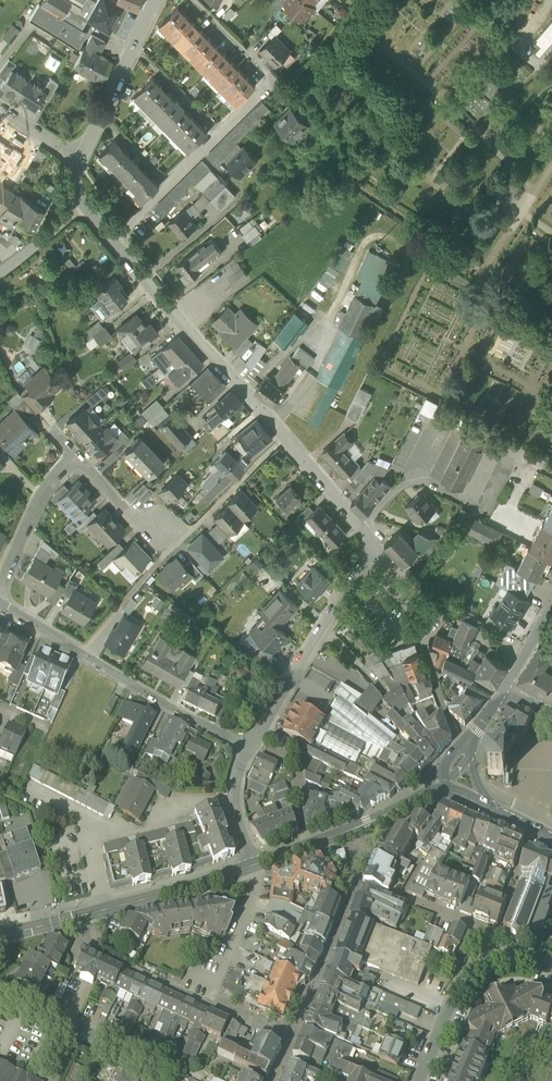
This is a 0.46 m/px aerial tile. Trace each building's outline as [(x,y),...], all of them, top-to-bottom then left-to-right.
[(40,5),(38,4),(29,20),(76,48),(86,32),(81,29),(87,19),(86,18),(79,14),(78,12),(81,7),(80,7),(85,0),(44,0),(40,5)] [(94,5),(90,12),(86,18),(87,19),(109,31),(116,18),(124,4),(138,10),(142,0),(97,0),(94,5)] [(270,1),(280,9),(286,3),(288,0),(271,0),(270,1)] [(314,9),(304,0),(288,0),(286,3),(288,4),(286,6),(299,17),(300,15),(305,19),(314,9)] [(314,9),(315,8),(312,6),(317,0),(304,0),(314,9)] [(79,14),(86,18),(90,12),(81,7),(78,12),(79,14)] [(162,24),(169,32),(186,15),(178,8),(162,24)] [(169,32),(177,40),(194,23),(186,15),(169,32)] [(539,57),(551,42),(551,20),(534,41),(540,46),(534,52),(539,57)] [(177,40),(185,47),(201,31),(194,23),(177,40)] [(3,37),(11,43),(21,30),(13,24),(3,37)] [(268,34),(273,39),(274,37),(281,29),(277,25),(268,34)] [(185,47),(192,55),(209,39),(201,31),(185,47)] [(95,48),(100,51),(105,42),(91,35),(88,40),(87,43),(95,48)] [(261,50),(276,65),(289,51),(274,37),(273,39),(261,50)] [(192,55),(200,63),(217,47),(209,39),(192,55)] [(87,43),(84,47),(93,52),(95,48),(87,43)] [(112,62),(93,52),(84,47),(76,63),(73,67),(101,82),(109,68),(112,62)] [(200,63),(208,71),(224,55),(217,47),(200,63)] [(208,71),(216,79),(232,62),(224,55),(208,71)] [(4,79),(11,69),(12,70),(16,63),(9,59),(0,70),(0,76),(4,79)] [(216,79),(223,86),(240,70),(232,62),(216,79)] [(12,93),(18,97),(29,81),(24,78),(25,77),(17,72),(16,72),(12,70),(11,69),(4,79),(0,86),(6,90),(6,91),(11,94),(12,93)] [(223,86),(231,94),(247,78),(240,70),(223,86)] [(43,96),(48,100),(58,83),(50,78),(42,90),(46,92),(43,96)] [(137,94),(145,102),(161,86),(153,78),(137,94)] [(255,86),(247,78),(231,94),(239,102),(255,86)] [(33,84),(29,81),(18,97),(21,99),(24,106),(28,104),(35,108),(43,96),(46,92),(42,90),(40,89),(41,88),(34,83),(33,84)] [(145,102),(152,110),(169,94),(161,86),(145,102)] [(284,97),(295,109),(301,103),(289,91),(284,97)] [(152,110),(160,118),(176,101),(169,94),(152,110)] [(160,118),(168,126),(184,109),(176,101),(160,118)] [(263,101),(258,106),(266,115),(271,110),(263,101)] [(261,119),(266,115),(258,106),(253,111),(261,119)] [(168,126),(176,134),(192,117),(184,109),(168,126)] [(276,124),(292,141),(308,126),(291,109),(276,124)] [(257,124),(261,119),(253,111),(249,115),(257,124)] [(252,128),(257,124),(249,115),(244,120),(252,128)] [(176,134),(183,141),(200,125),(192,117),(176,134)] [(247,133),(252,128),(244,120),(239,124),(247,133)] [(243,138),(247,133),(239,124),(235,129),(243,138)] [(208,133),(200,125),(183,141),(191,149),(208,133)] [(238,142),(243,138),(235,129),(230,134),(238,142)] [(237,143),(238,142),(230,134),(225,138),(234,147),(237,143)] [(229,151),(234,147),(225,138),(221,143),(229,151)] [(101,153),(116,168),(129,156),(114,140),(101,153)] [(0,141),(0,172),(3,167),(10,172),(23,154),(15,148),(14,150),(0,141)] [(224,156),(229,151),(221,143),(216,147),(224,156)] [(243,148),(237,143),(234,147),(229,151),(224,156),(224,157),(229,162),(243,148)] [(27,156),(33,159),(39,149),(33,146),(27,156)] [(224,157),(224,156),(216,147),(211,152),(220,161),(224,157)] [(228,163),(241,176),(257,160),(244,147),(243,148),(229,162),(228,163)] [(215,165),(220,161),(211,152),(207,157),(212,162),(215,165)] [(144,171),(129,156),(116,168),(131,184),(144,171)] [(202,161),(197,166),(206,174),(210,170),(209,168),(207,167),(202,161)] [(201,179),(206,174),(197,166),(193,171),(201,179)] [(203,194),(210,201),(226,185),(210,170),(206,174),(201,179),(196,184),(195,185),(203,194)] [(144,171),(131,184),(138,190),(147,199),(159,186),(144,171)] [(196,184),(201,179),(193,171),(188,175),(196,184)] [(195,185),(196,184),(188,175),(184,180),(192,188),(195,185)] [(187,193),(192,188),(184,180),(179,184),(187,193)] [(2,213),(13,192),(0,184),(0,185),(0,212),(1,212),(2,213)] [(126,189),(133,195),(138,190),(131,184),(126,189)] [(183,197),(187,193),(179,184),(174,189),(183,197)] [(226,185),(210,201),(220,211),(236,195),(226,185)] [(178,202),(183,197),(174,189),(170,194),(178,202)] [(147,199),(138,190),(133,195),(142,204),(147,199)] [(28,200),(13,192),(2,213),(14,219),(17,221),(28,200)] [(173,207),(178,202),(170,194),(165,198),(173,207)] [(199,211),(210,201),(203,194),(193,203),(199,211)] [(169,211),(173,207),(165,198),(160,203),(169,211)] [(43,208),(28,200),(17,221),(24,225),(32,229),(43,208)] [(164,216),(169,211),(160,203),(156,207),(164,216)] [(185,210),(191,218),(199,211),(193,203),(185,210)] [(169,222),(182,237),(197,225),(191,218),(185,210),(169,222)] [(14,219),(2,213),(1,212),(0,215),(0,219),(5,222),(11,225),(14,219)] [(210,231),(219,241),(235,226),(226,216),(210,231)] [(14,219),(11,225),(20,231),(24,225),(17,221),(14,219)] [(253,219),(249,222),(254,227),(245,234),(243,235),(247,241),(248,240),(258,232),(263,229),(258,224),(257,224),(253,219)] [(241,229),(245,234),(254,227),(249,222),(241,229)] [(251,244),(252,245),(262,238),(261,236),(258,232),(248,240),(251,244)] [(11,242),(7,238),(2,234),(1,233),(0,235),(0,241),(7,247),(11,242)] [(11,233),(7,238),(11,242),(17,246),(20,241),(11,233)] [(212,238),(191,254),(198,264),(208,256),(210,259),(210,260),(222,251),(219,247),(212,238)] [(329,264),(338,271),(352,252),(342,245),(329,264)] [(340,325),(344,327),(360,335),(376,304),(396,264),(369,250),(358,273),(365,276),(360,287),(340,325)] [(201,266),(198,264),(191,254),(177,265),(183,272),(182,274),(187,281),(189,279),(189,280),(203,269),(201,266)] [(198,264),(201,266),(210,259),(208,256),(198,264)] [(221,269),(234,285),(248,275),(235,258),(221,269)] [(96,291),(100,296),(111,310),(126,298),(118,287),(120,285),(114,277),(104,285),(104,284),(96,291)] [(112,311),(111,310),(100,296),(90,305),(102,320),(112,311)] [(236,346),(246,336),(257,324),(249,316),(245,320),(238,313),(236,315),(228,307),(215,322),(222,329),(228,334),(226,336),(236,346)] [(245,320),(249,316),(241,309),(238,313),(245,320)] [(118,329),(124,337),(128,334),(138,347),(157,332),(150,323),(146,327),(136,314),(118,329)] [(274,339),(283,346),(301,321),(292,314),(285,324),(274,339)] [(92,337),(93,335),(104,327),(98,320),(87,329),(92,337)] [(104,327),(93,335),(100,344),(111,335),(104,327)] [(363,337),(360,335),(344,327),(318,378),(335,386),(339,388),(363,337)] [(40,337),(42,330),(36,328),(34,334),(40,337)] [(134,350),(138,347),(128,334),(124,337),(121,339),(126,344),(132,347),(134,350)] [(39,350),(43,338),(31,335),(27,346),(39,350)] [(233,349),(240,356),(253,342),(246,336),(236,346),(233,349)] [(161,349),(162,350),(175,367),(179,364),(193,353),(178,337),(161,349)] [(169,372),(175,367),(162,350),(151,358),(164,375),(169,372)] [(250,372),(255,375),(270,354),(266,351),(258,362),(250,372)] [(117,363),(123,370),(136,360),(131,352),(117,363)] [(193,353),(179,364),(189,375),(190,376),(203,364),(193,353)] [(243,366),(250,372),(258,362),(250,356),(243,366)] [(274,375),(271,379),(283,389),(301,364),(290,357),(276,377),(274,375)] [(180,383),(189,375),(179,364),(175,367),(169,372),(177,383),(179,382),(180,383)] [(30,390),(41,402),(42,402),(61,385),(56,380),(56,377),(52,372),(48,372),(44,367),(30,379),(33,382),(27,387),(29,390),(30,390)] [(191,384),(210,402),(226,386),(207,369),(191,384)] [(141,382),(146,389),(158,381),(152,373),(141,382)] [(283,389),(271,379),(266,376),(256,391),(273,403),(283,389)] [(308,424),(318,429),(339,389),(329,384),(308,424)] [(86,399),(92,407),(107,395),(102,387),(86,399)] [(355,399),(367,405),(373,393),(361,387),(355,399)] [(22,396),(23,398),(34,410),(35,411),(43,403),(42,402),(41,402),(30,390),(29,390),(22,396)] [(219,411),(225,418),(242,402),(231,391),(215,407),(219,411)] [(456,424),(486,439),(490,431),(427,397),(420,410),(454,429),(456,424)] [(34,410),(23,398),(12,408),(14,411),(15,410),(18,413),(24,419),(34,410)] [(346,416),(358,422),(367,405),(355,399),(346,416)] [(142,415),(148,421),(162,408),(156,402),(142,415)] [(167,414),(162,408),(148,421),(153,427),(167,414)] [(15,410),(14,411),(0,424),(3,427),(18,413),(15,410)] [(35,412),(35,411),(34,410),(24,419),(25,421),(35,412)] [(66,424),(81,440),(98,426),(83,410),(66,424)] [(213,416),(220,423),(225,418),(219,411),(213,416)] [(202,417),(207,423),(213,419),(207,412),(202,417)] [(28,423),(25,421),(24,419),(18,413),(3,427),(0,424),(0,439),(13,453),(26,441),(26,440),(35,432),(28,423)] [(160,428),(179,449),(180,448),(191,439),(191,438),(172,416),(160,428)] [(217,424),(213,419),(207,423),(212,429),(217,424)] [(245,453),(249,458),(272,440),(256,421),(237,437),(248,451),(245,453)] [(431,473),(462,489),(487,440),(486,439),(456,424),(454,429),(431,473)] [(103,431),(98,426),(81,440),(97,456),(108,446),(116,438),(115,437),(107,428),(103,431)] [(108,446),(113,451),(128,438),(121,431),(115,437),(116,438),(108,446)] [(321,454),(342,477),(346,474),(357,464),(345,450),(353,443),(344,434),(321,454)] [(125,452),(137,464),(151,450),(140,438),(125,452)] [(180,448),(185,454),(192,447),(195,444),(191,439),(180,448)] [(164,463),(151,450),(137,464),(149,477),(164,463)] [(118,457),(113,451),(102,461),(107,466),(118,457)] [(220,469),(225,473),(236,463),(226,453),(215,464),(220,469)] [(367,477),(371,472),(383,477),(388,470),(369,461),(362,469),(359,473),(367,477)] [(236,463),(225,473),(231,479),(233,481),(244,471),(236,463)] [(346,474),(352,482),(352,481),(355,478),(359,473),(362,469),(357,464),(346,474)] [(204,484),(210,489),(216,483),(225,473),(220,469),(214,475),(213,475),(204,484)] [(216,483),(210,489),(215,493),(216,495),(231,479),(225,473),(216,483)] [(355,478),(361,484),(367,477),(359,473),(355,478)] [(164,497),(168,502),(175,495),(187,485),(177,474),(165,486),(166,487),(162,491),(165,495),(164,497)] [(351,505),(363,518),(390,488),(389,487),(390,485),(384,480),(383,480),(380,482),(375,478),(374,478),(352,504),(351,505)] [(74,520),(75,520),(84,512),(94,503),(84,493),(87,490),(78,481),(68,490),(59,499),(60,499),(70,511),(68,513),(74,520)] [(347,487),(353,493),(358,487),(352,481),(352,482),(347,487)] [(133,493),(138,499),(138,498),(148,489),(143,483),(133,493)] [(533,483),(529,493),(540,497),(544,488),(533,483)] [(53,497),(57,502),(60,499),(59,499),(68,490),(64,485),(55,493),(53,497)] [(499,499),(504,501),(511,487),(506,485),(499,499)] [(276,501),(287,512),(301,499),(290,487),(276,501)] [(138,498),(143,503),(154,492),(149,488),(148,489),(138,498)] [(205,495),(209,499),(215,493),(210,489),(205,495)] [(227,504),(228,505),(241,519),(247,513),(249,514),(257,507),(242,490),(227,504)] [(406,506),(418,522),(426,516),(427,517),(436,510),(422,492),(406,506)] [(243,522),(241,519),(228,505),(214,518),(219,524),(227,533),(234,527),(236,529),(243,522)] [(299,516),(304,521),(307,519),(306,519),(313,512),(309,507),(299,516)] [(307,519),(320,533),(332,521),(319,507),(313,512),(306,519),(307,519)] [(454,525),(463,529),(469,516),(471,513),(463,509),(454,525)] [(107,542),(108,543),(123,529),(105,510),(98,517),(90,524),(101,536),(103,534),(109,540),(107,542)] [(70,533),(77,527),(88,517),(84,512),(75,520),(74,520),(65,528),(70,533)] [(94,512),(88,517),(77,527),(82,532),(90,524),(98,517),(94,512)] [(463,529),(495,545),(501,532),(469,516),(463,529)] [(346,536),(332,521),(320,533),(333,547),(333,548),(341,541),(346,536)] [(530,546),(551,557),(551,526),(544,522),(543,521),(530,546)] [(219,524),(214,528),(223,539),(228,534),(227,533),(219,524)] [(91,528),(85,533),(97,546),(102,541),(91,528)] [(219,543),(223,539),(214,528),(209,533),(219,543)] [(438,537),(450,540),(452,533),(436,530),(434,536),(438,537)] [(384,546),(404,566),(418,552),(419,551),(410,541),(399,531),(384,545),(384,546)] [(418,552),(421,555),(430,546),(438,538),(438,537),(434,536),(419,532),(410,541),(419,551),(418,552)] [(202,534),(187,548),(201,563),(208,570),(222,557),(202,534)] [(430,546),(436,552),(444,544),(438,538),(430,546)] [(132,539),(126,545),(133,552),(139,546),(132,539)] [(34,559),(44,565),(50,554),(48,552),(52,548),(42,540),(39,545),(40,547),(33,560),(34,560),(34,559)] [(331,549),(335,555),(345,545),(341,541),(333,548),(333,547),(331,549)] [(100,559),(105,564),(111,559),(123,548),(118,543),(100,559)] [(116,560),(130,574),(135,570),(137,567),(136,566),(147,557),(148,558),(149,557),(139,546),(133,552),(126,545),(123,548),(111,559),(114,562),(116,560)] [(551,559),(551,557),(530,546),(529,545),(518,567),(525,570),(537,577),(542,579),(551,559)] [(137,567),(148,558),(147,557),(136,566),(137,567)] [(158,574),(174,591),(191,576),(192,575),(183,566),(176,558),(158,574)] [(48,594),(49,594),(56,582),(59,578),(52,573),(53,571),(44,565),(34,559),(34,560),(23,579),(48,594)] [(137,572),(135,570),(130,574),(116,560),(114,562),(130,578),(137,572)] [(191,576),(195,581),(203,575),(197,568),(190,560),(183,566),(192,575),(191,576)] [(509,589),(524,598),(530,588),(519,581),(525,570),(518,567),(508,562),(496,582),(508,589),(509,589)] [(201,563),(197,568),(203,575),(205,577),(210,573),(208,570),(201,563)] [(314,568),(298,586),(313,600),(329,582),(314,568)] [(519,581),(530,588),(537,577),(525,570),(519,581)] [(70,579),(64,588),(56,582),(49,594),(48,594),(46,599),(54,604),(62,592),(69,596),(72,590),(73,591),(77,583),(70,579)] [(490,614),(511,627),(523,607),(526,609),(530,601),(524,598),(509,589),(508,589),(498,607),(495,606),(490,614)] [(72,616),(82,621),(94,602),(81,594),(80,595),(73,591),(72,590),(69,596),(62,608),(73,615),(72,616)] [(260,613),(264,616),(277,628),(289,614),(291,616),(299,608),(280,591),(260,613)] [(123,608),(129,613),(138,603),(132,598),(123,608)] [(465,612),(462,618),(478,625),(477,626),(494,635),(497,629),(465,612)] [(277,628),(279,629),(291,616),(289,614),(277,628)] [(119,646),(126,650),(140,626),(123,616),(112,635),(110,634),(105,643),(117,649),(117,650),(119,646)] [(264,616),(249,633),(272,654),(272,653),(270,650),(274,646),(276,648),(287,637),(279,629),(277,628),(264,616)] [(460,643),(469,646),(477,626),(478,625),(462,618),(458,628),(453,640),(460,643)] [(448,638),(453,640),(458,628),(453,626),(448,638)] [(10,632),(0,627),(0,653),(10,632)] [(10,632),(0,653),(0,665),(13,670),(17,672),(20,666),(31,640),(10,631),(10,632)] [(270,655),(272,654),(249,633),(244,638),(255,648),(256,646),(270,655)] [(434,662),(442,666),(446,657),(453,640),(448,638),(437,633),(431,648),(439,651),(434,662)] [(166,678),(177,684),(186,670),(194,656),(160,636),(143,665),(155,671),(158,666),(169,672),(166,678)] [(460,643),(453,640),(446,657),(453,660),(460,643)] [(403,649),(407,659),(418,654),(414,644),(403,649)] [(551,654),(551,653),(539,645),(536,650),(518,679),(547,697),(551,690),(551,654)] [(117,650),(117,649),(116,651),(123,655),(126,650),(119,646),(117,650)] [(251,654),(272,667),(276,659),(270,655),(256,646),(255,648),(251,654)] [(487,653),(493,657),(497,651),(490,647),(487,653)] [(393,663),(393,664),(403,660),(407,659),(403,649),(393,653),(388,655),(393,663)] [(479,649),(468,667),(476,671),(486,653),(479,649)] [(27,682),(44,689),(58,657),(50,654),(50,655),(44,652),(44,651),(41,650),(37,660),(29,678),(27,682)] [(368,661),(371,666),(382,658),(376,653),(368,661)] [(487,653),(486,653),(476,671),(474,674),(493,686),(497,685),(509,666),(508,666),(493,657),(487,653)] [(403,660),(411,678),(425,673),(418,654),(407,659),(403,660)] [(382,658),(387,667),(393,663),(388,655),(382,658)] [(23,675),(29,678),(37,660),(31,657),(23,675)] [(59,691),(71,663),(58,657),(44,689),(56,694),(57,695),(59,691)] [(476,671),(468,667),(453,660),(446,657),(442,666),(471,679),(474,674),(476,671)] [(382,676),(390,672),(387,667),(382,658),(371,666),(380,678),(383,677),(382,676)] [(393,664),(393,663),(387,667),(390,672),(397,685),(405,681),(411,678),(403,660),(393,664)] [(8,682),(18,686),(26,668),(20,666),(17,672),(13,670),(8,682)] [(155,671),(166,678),(169,672),(158,666),(155,671)] [(177,684),(185,688),(191,677),(192,673),(186,670),(177,684)] [(392,693),(382,700),(383,700),(392,711),(395,714),(409,705),(397,685),(390,672),(382,676),(383,677),(392,693)] [(214,683),(220,687),(225,676),(219,673),(216,677),(214,683)] [(431,690),(425,673),(411,678),(415,688),(419,698),(427,694),(431,693),(431,690)] [(444,679),(451,686),(458,677),(457,677),(449,673),(444,679)] [(210,675),(203,690),(209,693),(214,683),(216,677),(210,675)] [(198,681),(191,677),(185,688),(184,691),(191,694),(195,686),(198,681)] [(409,705),(410,707),(411,707),(415,703),(416,703),(411,694),(410,694),(405,681),(397,685),(409,705)] [(467,682),(463,688),(484,704),(491,694),(467,682)] [(209,693),(206,699),(221,707),(225,701),(215,696),(220,687),(214,683),(209,693)] [(206,699),(209,693),(203,690),(195,686),(191,694),(186,704),(200,711),(206,699)] [(354,709),(363,698),(343,686),(335,695),(340,699),(332,709),(335,712),(327,723),(338,729),(338,730),(352,737),(367,719),(354,709)] [(371,715),(376,708),(383,700),(382,700),(371,687),(363,698),(354,709),(367,719),(369,717),(371,715)] [(484,704),(463,688),(457,695),(458,695),(461,698),(467,704),(477,712),(483,704),(484,704)] [(56,694),(50,708),(57,711),(65,693),(59,691),(57,695),(56,694)] [(228,703),(234,706),(239,695),(234,692),(228,703)] [(446,705),(449,712),(461,698),(458,695),(446,705)] [(104,712),(110,715),(118,699),(112,696),(104,712)] [(467,704),(461,698),(449,712),(450,715),(465,726),(477,712),(467,704)] [(215,719),(216,719),(221,707),(206,699),(200,711),(215,719)] [(315,700),(312,707),(319,710),(322,703),(315,700)] [(124,749),(134,754),(154,715),(147,711),(146,713),(124,702),(117,714),(124,718),(122,720),(135,727),(124,749)] [(225,709),(221,707),(216,719),(219,720),(225,709)] [(311,749),(312,749),(327,723),(309,713),(298,707),(293,717),(297,719),(293,726),(289,724),(284,734),(294,740),(311,749)] [(506,751),(509,753),(511,750),(515,743),(521,734),(524,736),(534,720),(523,713),(522,713),(517,710),(516,712),(512,709),(500,728),(503,729),(494,743),(506,751)] [(395,714),(392,711),(387,716),(403,735),(404,734),(409,730),(403,723),(395,714)] [(425,730),(427,732),(429,735),(429,736),(434,742),(440,753),(451,741),(441,715),(430,724),(424,712),(416,717),(425,730)] [(367,719),(352,737),(362,742),(362,741),(368,745),(368,744),(386,753),(397,739),(369,717),(367,719)] [(409,730),(419,740),(424,735),(410,718),(403,723),(409,730)] [(155,752),(169,759),(175,746),(176,747),(182,734),(184,730),(169,723),(159,744),(155,752)] [(363,771),(371,776),(378,765),(387,770),(400,762),(395,759),(386,753),(368,744),(368,745),(362,741),(362,742),(352,737),(338,730),(338,729),(327,723),(312,749),(317,752),(319,749),(355,767),(363,771)] [(4,752),(5,754),(14,758),(25,732),(26,732),(26,731),(10,724),(2,741),(0,746),(0,750),(4,752)] [(184,729),(184,730),(182,734),(191,739),(186,750),(191,753),(196,755),(198,760),(203,763),(210,749),(195,741),(198,736),(184,729)] [(404,734),(414,745),(419,740),(409,730),(404,734)] [(427,732),(424,735),(419,740),(426,749),(436,758),(440,753),(434,742),(429,736),(429,735),(427,732)] [(405,746),(410,750),(414,745),(404,734),(403,735),(398,740),(405,746)] [(397,739),(386,753),(395,759),(405,746),(398,740),(397,739)] [(144,754),(152,759),(155,752),(159,744),(151,740),(144,754)] [(289,748),(306,757),(311,749),(294,740),(289,748)] [(426,749),(419,740),(414,745),(410,750),(429,766),(436,758),(426,749)] [(421,774),(429,766),(410,750),(405,746),(395,759),(400,762),(400,761),(407,765),(418,771),(418,772),(421,774)] [(306,757),(314,761),(314,760),(319,752),(317,752),(312,749),(311,749),(306,757)] [(14,758),(5,754),(4,752),(0,750),(0,758),(12,763),(14,758)] [(170,759),(169,759),(155,752),(152,759),(167,766),(170,759)] [(355,781),(366,786),(371,776),(363,771),(361,770),(360,772),(319,752),(314,760),(329,768),(338,772),(345,775),(344,777),(355,781)] [(261,771),(272,776),(278,764),(260,756),(254,768),(261,771)] [(307,774),(323,780),(329,768),(314,760),(314,761),(307,774)] [(489,776),(504,777),(505,761),(489,760),(489,776)] [(400,762),(387,770),(408,782),(418,772),(418,771),(407,765),(400,761),(400,762)] [(378,765),(371,776),(399,791),(408,782),(387,770),(378,765)] [(28,778),(39,783),(45,772),(33,766),(28,778)] [(256,784),(268,789),(271,781),(259,776),(261,771),(254,768),(249,779),(254,782),(254,783),(256,784)] [(259,776),(271,781),(272,776),(261,771),(259,776)] [(79,789),(45,772),(39,783),(74,801),(80,789),(79,789)] [(334,779),(351,787),(355,781),(344,777),(345,775),(338,772),(334,779)] [(325,789),(328,791),(332,784),(325,781),(323,780),(307,774),(306,773),(306,774),(306,781),(325,789)] [(154,793),(155,793),(160,785),(139,774),(135,782),(154,792),(154,793)] [(399,791),(371,776),(366,786),(389,797),(391,798),(397,791),(398,792),(399,791)] [(366,786),(355,781),(351,787),(349,791),(359,797),(366,786)] [(119,811),(138,821),(154,793),(154,792),(135,782),(134,783),(137,784),(130,797),(127,796),(119,811)] [(273,787),(276,795),(288,790),(285,782),(273,787)] [(137,784),(134,783),(127,796),(130,797),(137,784)] [(253,792),(264,797),(268,789),(256,784),(253,792)] [(332,784),(328,791),(338,795),(341,788),(332,784)] [(164,788),(160,785),(155,793),(166,801),(172,792),(164,788)] [(389,797),(366,786),(359,797),(371,805),(374,806),(389,797)] [(338,795),(336,797),(361,810),(362,810),(364,810),(371,805),(359,797),(349,791),(341,788),(338,795)] [(336,797),(338,795),(328,791),(325,789),(323,796),(336,798),(336,797)] [(74,801),(104,817),(110,806),(80,790),(74,801)] [(273,800),(275,803),(291,797),(288,790),(276,795),(273,800)] [(305,812),(307,827),(313,826),(333,821),(331,811),(330,811),(333,802),(306,797),(306,800),(305,812)] [(356,814),(361,810),(336,797),(336,798),(333,802),(330,811),(331,811),(337,813),(348,817),(356,814)] [(259,807),(268,820),(274,818),(272,814),(274,812),(264,803),(259,807)] [(440,825),(445,829),(457,810),(446,805),(445,804),(443,806),(442,807),(439,813),(433,821),(440,825)] [(118,810),(110,806),(104,817),(112,821),(118,810)] [(3,821),(9,819),(5,807),(0,808),(0,812),(3,821)] [(194,814),(199,829),(193,831),(192,826),(174,830),(166,832),(135,840),(127,842),(103,848),(105,857),(113,888),(132,883),(132,886),(150,882),(150,879),(171,873),(172,877),(190,872),(189,869),(212,861),(213,864),(234,856),(233,853),(232,851),(230,845),(227,847),(220,827),(223,826),(218,814),(215,807),(206,810),(206,809),(199,812),(197,813),(194,814)] [(255,810),(262,823),(268,820),(259,807),(255,810)] [(443,832),(446,833),(459,811),(457,810),(445,829),(443,832)] [(414,821),(400,829),(415,837),(420,841),(429,828),(433,821),(439,813),(435,811),(419,818),(416,817),(414,821)] [(443,839),(452,845),(468,815),(459,811),(446,833),(442,839),(443,839)] [(292,812),(280,816),(287,835),(298,831),(292,812)] [(452,845),(465,851),(480,820),(468,815),(452,845)] [(280,816),(274,818),(268,820),(275,839),(287,835),(280,816)] [(275,839),(268,820),(262,823),(251,828),(256,836),(263,844),(275,839)] [(477,844),(484,847),(493,824),(480,820),(465,851),(462,857),(470,861),(477,844)] [(438,828),(440,825),(433,821),(429,828),(420,841),(419,842),(420,843),(417,847),(423,852),(424,853),(428,856),(433,849),(433,848),(429,846),(439,830),(438,828)] [(493,852),(497,855),(506,831),(507,831),(493,824),(484,847),(484,849),(493,852)] [(402,861),(415,837),(400,829),(398,828),(397,831),(386,851),(399,859),(402,861)] [(6,883),(40,872),(26,831),(0,839),(0,840),(5,854),(0,856),(0,865),(6,883)] [(521,837),(506,831),(497,855),(495,859),(514,867),(524,843),(521,837)] [(452,845),(443,839),(441,843),(438,842),(434,850),(437,851),(437,852),(445,856),(446,857),(449,851),(452,845)] [(396,864),(399,859),(386,851),(380,847),(375,857),(394,866),(396,864)] [(408,894),(423,899),(426,893),(438,871),(445,856),(437,852),(433,849),(428,856),(428,857),(426,860),(420,871),(408,894)] [(465,899),(473,902),(475,896),(478,897),(487,872),(484,871),(487,861),(489,861),(493,852),(484,849),(475,870),(465,899)] [(525,873),(521,882),(523,883),(522,886),(521,886),(513,905),(513,906),(511,910),(511,911),(509,915),(508,916),(509,916),(507,920),(506,921),(507,921),(505,925),(504,926),(505,926),(504,929),(512,932),(511,935),(512,938),(521,944),(524,940),(525,937),(527,938),(529,930),(537,910),(539,906),(543,894),(547,885),(544,884),(545,881),(546,878),(551,864),(551,858),(549,857),(549,856),(545,855),(546,853),(539,850),(538,852),(534,851),(529,849),(520,871),(525,873)] [(393,870),(394,866),(375,857),(373,861),(393,870)] [(295,886),(312,893),(321,897),(323,894),(330,898),(334,888),(336,883),(335,881),(338,879),(330,871),(331,870),(331,867),(329,865),(327,865),(326,866),(318,859),(315,862),(313,860),(301,865),(298,863),(294,864),(293,867),(280,872),(277,870),(273,872),(272,877),(275,878),(274,884),(273,889),(293,892),(294,892),(295,886)] [(396,864),(407,870),(410,865),(402,861),(399,859),(396,864)] [(495,859),(482,892),(499,899),(511,868),(513,868),(514,867),(495,859)] [(390,876),(393,870),(373,861),(364,882),(382,889),(389,892),(390,889),(396,879),(390,876)] [(426,893),(442,901),(453,878),(438,871),(426,893)] [(470,884),(453,878),(442,901),(461,908),(470,884)] [(539,906),(547,909),(551,897),(551,880),(546,878),(545,881),(544,884),(547,885),(543,894),(539,906)] [(375,905),(376,906),(380,895),(361,887),(357,898),(375,905)] [(273,889),(272,901),(285,903),(289,905),(291,901),(293,892),(273,889)] [(499,899),(482,892),(472,917),(496,926),(498,927),(507,902),(499,899)] [(312,902),(318,905),(321,897),(312,893),(310,897),(312,902)] [(313,916),(313,917),(316,918),(331,926),(341,903),(330,898),(323,894),(321,897),(318,905),(313,916)] [(407,906),(380,895),(376,906),(400,919),(401,920),(401,919),(407,906)] [(357,898),(351,916),(368,923),(370,917),(375,905),(357,898)] [(460,912),(468,915),(473,902),(465,899),(460,912)] [(304,912),(289,905),(285,903),(272,901),(271,900),(265,917),(269,919),(282,926),(287,928),(290,923),(294,914),(301,918),(305,912),(304,912)] [(191,931),(198,935),(213,902),(188,906),(188,905),(155,911),(155,910),(137,914),(134,920),(146,926),(153,929),(150,935),(163,941),(165,941),(169,937),(190,933),(191,931)] [(234,911),(213,902),(198,935),(207,938),(210,938),(211,936),(217,939),(220,938),(221,936),(226,935),(232,921),(230,920),(234,911)] [(318,905),(312,902),(308,904),(305,911),(313,916),(318,905)] [(370,917),(396,930),(400,919),(376,906),(375,905),(370,917)] [(410,907),(407,906),(401,919),(404,920),(410,907)] [(549,910),(547,909),(539,906),(537,910),(529,930),(540,934),(549,910)] [(305,921),(313,925),(316,918),(313,917),(305,912),(301,918),(294,914),(290,923),(297,926),(298,925),(303,927),(305,921)] [(336,953),(338,954),(353,960),(354,960),(356,960),(364,964),(378,927),(368,923),(351,916),(348,922),(336,953)] [(138,942),(146,926),(134,920),(128,917),(120,933),(138,942)] [(331,926),(316,918),(313,925),(310,933),(309,934),(310,936),(326,943),(332,926),(331,926)] [(264,927),(278,934),(282,926),(269,919),(264,927)] [(295,932),(297,926),(290,923),(287,928),(295,932)] [(440,952),(453,957),(458,946),(460,946),(467,930),(455,925),(448,940),(445,939),(439,952),(440,952)] [(287,928),(282,926),(278,934),(290,941),(295,932),(287,928)] [(383,972),(418,986),(424,970),(433,949),(432,949),(430,948),(422,945),(408,939),(394,933),(378,927),(364,964),(380,970),(380,971),(383,972)] [(430,927),(425,939),(422,945),(430,948),(432,942),(437,930),(430,927)] [(433,949),(436,951),(444,933),(437,930),(432,942),(434,943),(432,949),(433,949)] [(40,948),(35,958),(49,965),(57,969),(68,946),(48,937),(42,949),(40,948)] [(288,954),(290,955),(292,951),(294,947),(282,940),(278,948),(280,949),(288,954)] [(307,940),(302,950),(320,958),(324,949),(307,940)] [(533,951),(540,953),(544,942),(537,940),(533,951)] [(274,960),(283,965),(283,964),(285,959),(288,954),(280,949),(274,960)] [(80,956),(82,957),(76,969),(75,970),(82,973),(80,978),(93,984),(95,979),(103,962),(87,955),(88,953),(82,950),(80,956)] [(302,950),(300,955),(299,959),(315,967),(316,967),(320,958),(302,950)] [(283,965),(281,968),(290,972),(303,978),(310,981),(313,974),(315,967),(299,959),(296,958),(290,955),(288,954),(285,959),(283,964),(283,965)] [(338,954),(330,974),(346,981),(347,982),(352,969),(356,960),(354,960),(353,960),(338,954)] [(43,976),(49,965),(35,958),(29,956),(24,967),(43,976)] [(364,964),(356,960),(352,969),(360,972),(364,964)] [(108,985),(114,988),(121,971),(103,962),(95,979),(97,980),(108,985)] [(298,990),(303,978),(290,972),(281,968),(278,966),(272,978),(298,990)] [(36,992),(43,976),(24,967),(16,982),(36,992)] [(119,990),(127,994),(134,977),(121,971),(114,988),(119,990)] [(328,973),(322,990),(339,998),(346,982),(346,981),(330,974),(328,973)] [(370,993),(372,988),(377,979),(366,974),(360,988),(370,993)] [(241,1000),(258,1008),(269,984),(252,976),(241,1000)] [(131,1003),(137,1006),(147,983),(134,977),(127,994),(131,996),(129,1000),(130,1004),(131,1003)] [(285,1018),(298,990),(272,978),(271,982),(270,982),(269,984),(258,1008),(269,1013),(271,1014),(272,1013),(272,1012),(285,1018)] [(351,1001),(364,1007),(370,993),(360,988),(346,982),(339,998),(350,1003),(351,1001)] [(145,1002),(157,1008),(165,991),(147,983),(137,1006),(142,1008),(145,1002)] [(61,999),(66,987),(60,985),(55,996),(61,999)] [(116,996),(119,990),(114,988),(111,994),(116,996)] [(370,993),(364,1007),(374,1011),(378,1002),(382,993),(372,988),(370,993)] [(539,1023),(544,1025),(547,1026),(550,1019),(551,1013),(551,1002),(545,999),(542,993),(529,988),(517,994),(516,994),(524,1009),(522,1013),(528,1015),(528,1017),(528,1018),(529,1019),(539,1023)] [(314,1008),(332,1016),(339,998),(322,990),(314,1008)] [(488,1008),(485,1010),(497,1034),(499,1036),(524,1023),(521,1017),(522,1013),(524,1009),(516,994),(517,994),(514,990),(504,995),(499,998),(498,997),(497,994),(484,1000),(488,1008)] [(106,1002),(107,1003),(111,994),(105,991),(103,994),(101,1000),(106,1002)] [(163,1011),(175,1017),(183,1000),(165,991),(157,1008),(163,1011)] [(383,1005),(417,1019),(418,1016),(421,1010),(388,996),(388,995),(382,993),(378,1002),(383,1005)] [(116,996),(111,994),(107,1003),(112,1005),(113,1005),(116,998),(116,997),(116,996)] [(350,1003),(339,998),(332,1016),(357,1026),(362,1028),(366,1018),(370,1020),(374,1011),(364,1007),(351,1001),(350,1003)] [(181,1019),(188,1023),(196,1006),(183,1000),(175,1017),(181,1019)] [(101,1014),(107,1017),(112,1005),(107,1003),(106,1002),(101,1014)] [(127,1012),(132,1014),(137,1006),(131,1003),(130,1004),(127,1012)] [(142,1008),(137,1006),(132,1014),(138,1017),(142,1008)] [(209,1012),(196,1006),(188,1023),(195,1026),(192,1032),(198,1035),(209,1012)] [(325,1034),(344,1041),(346,1036),(341,1034),(342,1031),(342,1029),(341,1029),(343,1025),(331,1020),(332,1016),(314,1008),(306,1026),(325,1034)] [(471,1035),(467,1046),(487,1054),(489,1055),(490,1052),(492,1047),(494,1042),(496,1042),(499,1036),(497,1034),(485,1010),(475,1015),(469,1029),(471,1035)] [(168,1031),(175,1017),(163,1011),(158,1023),(164,1026),(160,1033),(161,1033),(166,1036),(167,1035),(168,1031)] [(122,1022),(127,1025),(132,1014),(127,1012),(125,1015),(122,1022)] [(228,1021),(209,1012),(198,1035),(202,1036),(205,1031),(220,1038),(228,1021)] [(521,1017),(524,1023),(528,1022),(529,1019),(528,1018),(528,1017),(528,1015),(522,1013),(521,1017)] [(138,1017),(132,1014),(127,1025),(133,1028),(136,1021),(138,1017)] [(168,1031),(174,1034),(181,1019),(175,1017),(168,1031)] [(221,1044),(230,1048),(234,1039),(236,1040),(239,1034),(245,1037),(248,1030),(232,1023),(221,1044)] [(299,1043),(327,1055),(333,1041),(305,1029),(299,1043)] [(167,1035),(166,1036),(160,1050),(165,1053),(174,1034),(168,1031),(167,1035)] [(188,1040),(194,1043),(198,1035),(192,1032),(188,1040)] [(155,1047),(160,1050),(166,1036),(161,1033),(155,1047)] [(256,1052),(252,1059),(230,1048),(221,1044),(217,1053),(248,1068),(267,1078),(282,1046),(257,1034),(250,1049),(256,1052)] [(202,1036),(198,1035),(194,1043),(200,1046),(205,1038),(202,1036)] [(378,1056),(381,1057),(389,1040),(386,1038),(378,1056)] [(181,1055),(187,1058),(194,1043),(188,1040),(181,1055)] [(389,1040),(381,1057),(399,1064),(406,1047),(389,1040)] [(333,1041),(327,1055),(326,1057),(332,1060),(341,1056),(349,1059),(353,1049),(333,1041)] [(200,1046),(194,1043),(187,1058),(194,1061),(200,1046)] [(321,1067),(326,1057),(327,1055),(299,1043),(294,1056),(321,1067)] [(451,1080),(476,1080),(483,1063),(484,1063),(487,1054),(467,1046),(466,1045),(462,1055),(461,1055),(453,1075),(451,1080)] [(397,1068),(399,1064),(381,1057),(380,1061),(397,1068)] [(26,1075),(25,1078),(17,1075),(18,1072),(0,1062),(0,1080),(37,1080),(26,1075)] [(68,1080),(77,1080),(83,1067),(74,1064),(67,1080),(68,1080)] [(311,1073),(290,1064),(283,1080),(307,1080),(320,1080),(321,1077),(315,1074),(311,1073)] [(350,1080),(351,1080),(372,1080),(373,1079),(338,1064),(328,1071),(350,1080)] [(140,1079),(123,1070),(117,1080),(139,1080),(140,1079)] [(379,1080),(398,1080),(399,1080),(378,1072),(375,1079),(379,1080)]
